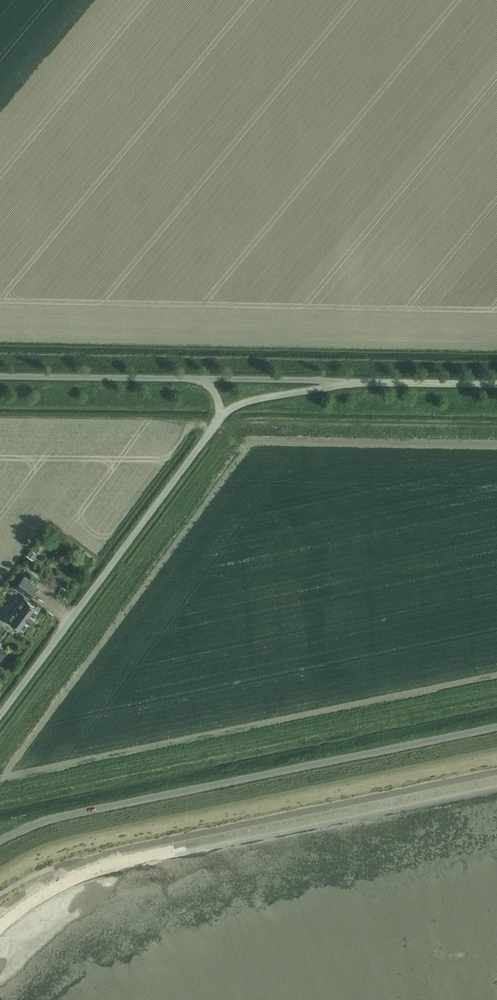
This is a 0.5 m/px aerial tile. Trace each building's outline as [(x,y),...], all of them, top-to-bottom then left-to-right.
[(36,543),(43,548),(47,541),(40,537),(36,543)] [(30,548),(26,554),(31,558),(35,552),(30,548)] [(38,586),(24,576),(16,587),(26,594),(8,618),(24,630),(30,622),(34,617),(40,608),(28,599),(38,586)] [(0,641),(0,644),(10,651),(17,642),(6,633),(0,641)]
